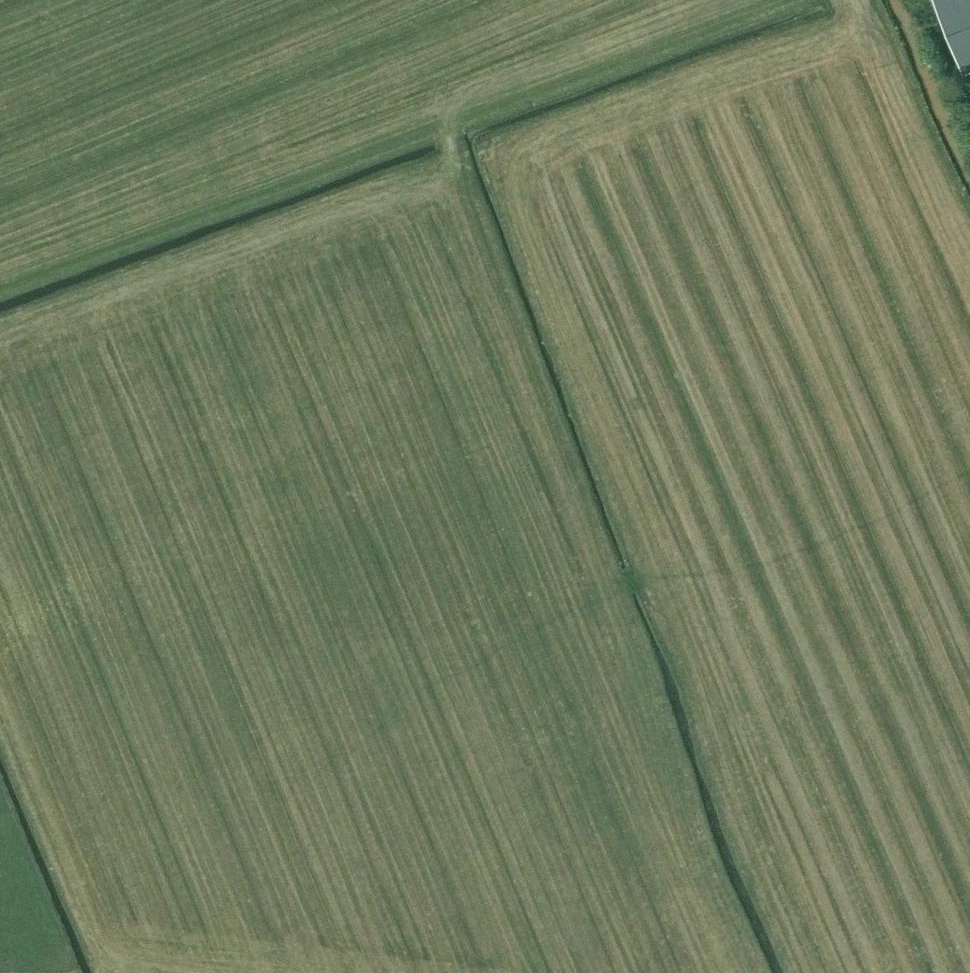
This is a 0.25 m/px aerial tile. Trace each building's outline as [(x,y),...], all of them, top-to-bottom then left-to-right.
[(961,71),(969,67),(969,0),(933,0),(961,71)]
